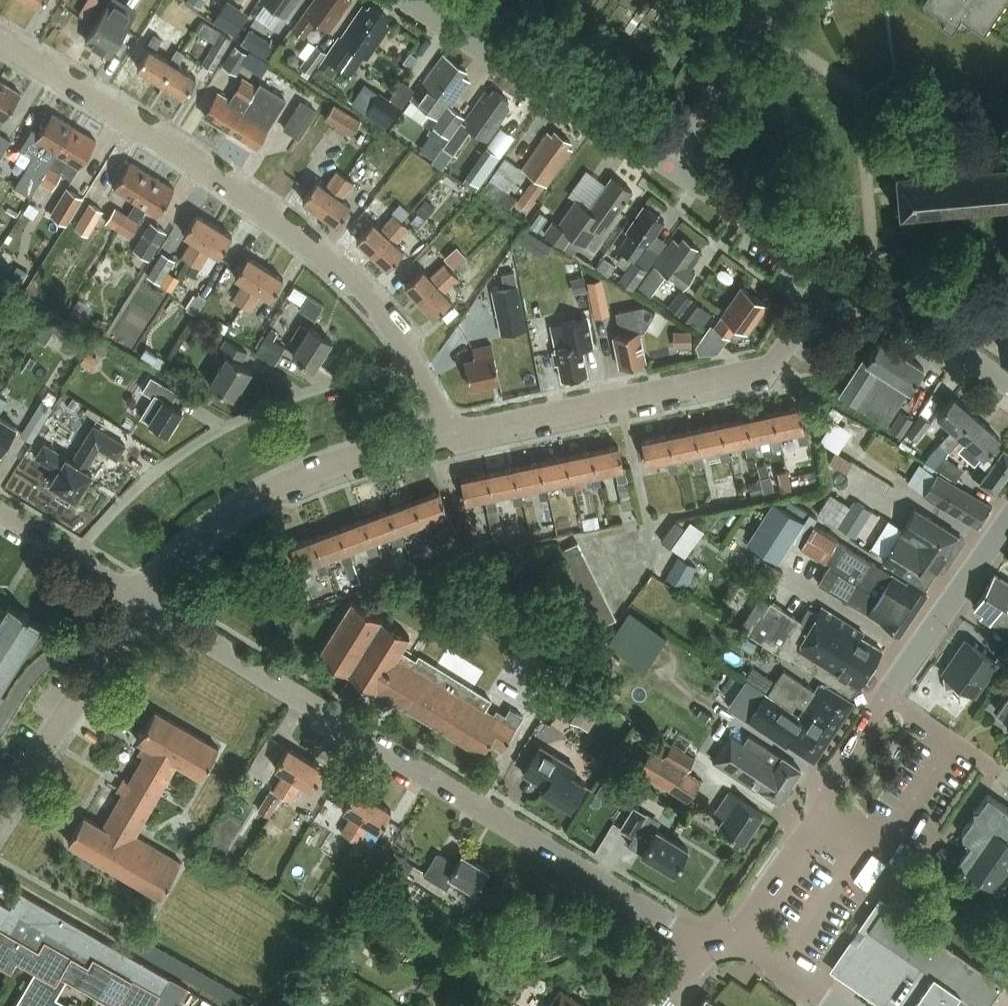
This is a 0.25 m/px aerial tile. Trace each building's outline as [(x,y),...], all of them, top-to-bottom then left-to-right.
[(86,39),(109,53),(136,10),(121,0),(110,0),(86,39)] [(213,21),(234,34),(247,13),(227,0),(213,21)] [(297,0),(262,0),(286,16),(297,0)] [(350,0),(313,0),(293,28),(304,36),(316,20),(329,30),(350,0)] [(946,13),(941,19),(951,26),(961,12),(983,28),(1003,0),(926,0),(946,13)] [(328,53),(320,66),(332,74),(338,66),(341,68),(355,48),(365,55),(367,56),(389,24),(384,20),(388,15),(372,4),(369,8),(364,4),(341,38),(340,37),(328,53)] [(250,27),(244,38),(264,48),(269,37),(250,27)] [(148,47),(136,65),(159,79),(171,61),(168,60),(153,50),(161,38),(153,33),(146,46),(148,47)] [(220,33),(202,63),(213,70),(231,40),(220,33)] [(249,55),(235,46),(222,66),(236,75),(249,55)] [(311,73),(325,53),(315,46),(300,65),(303,68),(311,73)] [(171,61),(159,79),(183,95),(195,76),(176,64),(184,52),(176,48),(168,60),(171,61)] [(443,53),(411,98),(431,111),(438,116),(433,124),(449,136),(464,115),(451,105),(449,104),(451,101),(453,102),(469,79),(461,74),(465,69),(443,53)] [(303,68),(300,73),(307,78),(311,73),(303,68)] [(218,92),(205,113),(230,129),(258,85),(243,76),(228,98),(218,92)] [(4,119),(21,93),(0,80),(0,117),(4,119)] [(258,85),(230,129),(255,145),(269,123),(285,98),(260,82),(258,85)] [(509,99),(494,88),(490,94),(485,90),(463,122),(462,122),(456,129),(466,136),(472,129),(487,139),(509,107),(505,104),(509,99)] [(401,107),(388,98),(379,92),(364,113),(386,128),(401,107)] [(298,134),(315,106),(302,98),(284,126),(298,134)] [(335,103),(325,117),(335,124),(332,128),(336,130),(348,113),(335,103)] [(431,111),(424,121),(431,126),(438,116),(431,111)] [(57,152),(74,126),(51,112),(35,138),(57,152)] [(348,113),(336,130),(341,134),(344,131),(350,135),(360,121),(348,113)] [(433,124),(428,131),(444,143),(449,136),(433,124)] [(57,152),(68,159),(79,166),(96,140),(74,126),(57,152)] [(40,180),(49,165),(57,152),(35,138),(40,131),(33,127),(20,146),(34,155),(16,184),(31,194),(40,180)] [(454,154),(466,136),(456,129),(451,137),(443,147),(454,154)] [(516,201),(528,210),(572,148),(568,146),(571,141),(555,130),(552,134),(548,131),(522,167),(534,176),(516,201)] [(0,133),(0,156),(11,139),(0,132),(0,133)] [(486,145),(462,180),(476,190),(500,155),(486,145)] [(60,171),(68,159),(57,152),(49,165),(60,171)] [(439,153),(434,161),(444,168),(450,160),(439,153)] [(899,168),(894,164),(891,167),(897,171),(901,205),(897,211),(900,214),(903,208),(1007,198),(1007,157),(899,168)] [(129,161),(113,187),(135,201),(152,174),(129,161)] [(62,173),(60,171),(49,165),(40,180),(41,181),(46,184),(53,188),(62,173)] [(316,178),(302,198),(319,211),(345,175),(336,169),(325,185),(316,178)] [(135,201),(127,213),(141,221),(143,217),(141,215),(146,208),(157,215),(174,188),(152,174),(135,201)] [(345,175),(319,211),(337,223),(351,203),(342,197),(353,181),(345,175)] [(575,199),(558,223),(552,219),(543,231),(563,245),(571,233),(586,243),(597,228),(602,231),(631,190),(611,176),(588,207),(575,199)] [(50,213),(67,223),(84,195),(67,185),(50,213)] [(425,197),(415,208),(426,217),(435,206),(425,197)] [(89,202),(75,227),(89,235),(103,210),(89,202)] [(630,232),(619,248),(634,258),(620,278),(634,288),(660,251),(649,243),(665,219),(644,205),(627,230),(630,232)] [(118,229),(127,213),(116,206),(106,221),(118,229)] [(192,239),(181,256),(190,261),(213,224),(195,212),(182,233),(192,239)] [(118,229),(131,237),(141,221),(127,213),(118,229)] [(373,220),(356,238),(372,252),(402,219),(394,213),(381,227),(373,220)] [(402,219),(372,252),(387,266),(403,248),(395,241),(409,226),(402,219)] [(150,221),(134,248),(150,258),(166,231),(150,221)] [(213,224),(190,261),(199,267),(210,250),(218,256),(231,235),(213,224)] [(552,243),(528,228),(521,240),(545,254),(552,243)] [(650,294),(665,273),(685,287),(696,272),(691,268),(699,257),(694,253),(698,247),(684,237),(680,242),(674,237),(654,265),(653,264),(638,285),(650,294)] [(458,246),(445,258),(454,268),(467,256),(458,246)] [(162,252),(147,275),(159,283),(174,260),(162,252)] [(243,281),(233,298),(241,304),(264,266),(247,255),(234,275),(243,281)] [(422,267),(405,284),(419,299),(452,269),(445,262),(430,275),(422,267)] [(18,265),(13,273),(23,279),(28,271),(18,265)] [(264,266),(241,304),(250,309),(261,292),(270,298),(282,277),(264,266)] [(452,269),(419,299),(434,315),(451,299),(444,291),(459,277),(452,269)] [(502,273),(505,285),(517,283),(515,270),(502,273)] [(586,289),(584,275),(574,278),(577,291),(586,289)] [(493,287),(498,315),(522,311),(517,283),(493,287)] [(589,288),(595,318),(610,314),(604,285),(589,288)] [(747,332),(767,304),(741,286),(721,314),(721,315),(713,326),(728,336),(729,337),(737,325),(747,332)] [(679,316),(691,300),(679,291),(668,307),(679,316)] [(322,304),(308,295),(300,308),(314,317),(322,304)] [(691,300),(679,316),(691,324),(693,320),(702,308),(691,300)] [(646,360),(640,330),(644,329),(657,312),(645,305),(616,311),(621,333),(614,335),(620,366),(646,360)] [(702,308),(693,320),(702,326),(710,313),(702,308)] [(555,349),(552,350),(555,363),(559,362),(562,378),(587,373),(582,345),(593,343),(587,315),(562,320),(567,344),(555,346),(555,349)] [(98,317),(95,327),(105,330),(108,320),(98,317)] [(220,319),(215,327),(224,332),(229,325),(220,319)] [(313,367),(330,339),(308,326),(307,327),(299,323),(291,337),(298,342),(291,354),(313,367)] [(701,339),(696,345),(699,353),(711,353),(718,351),(728,336),(713,326),(711,324),(701,339)] [(258,349),(278,360),(286,347),(274,340),(277,334),(270,330),(258,349)] [(998,345),(1007,352),(1007,331),(998,345)] [(693,333),(675,333),(675,350),(693,350),(693,333)] [(234,397),(251,368),(240,362),(247,351),(226,338),(214,358),(222,363),(210,383),(234,397)] [(839,394),(886,425),(923,367),(879,339),(866,360),(863,358),(839,394)] [(469,385),(499,379),(491,343),(472,347),(474,357),(464,359),(469,385)] [(88,351),(81,362),(92,369),(99,358),(88,351)] [(141,414),(149,420),(148,421),(168,433),(183,409),(171,402),(177,392),(159,381),(150,375),(142,388),(153,395),(141,414)] [(49,390),(42,400),(50,405),(56,395),(49,390)] [(79,400),(73,396),(68,404),(74,407),(79,400)] [(953,396),(937,414),(952,428),(940,442),(949,450),(954,445),(961,436),(956,432),(973,413),(953,396)] [(42,400),(21,434),(31,440),(52,406),(42,400)] [(799,406),(772,412),(777,434),(779,433),(797,429),(800,443),(808,441),(805,427),(803,427),(799,406)] [(827,414),(834,419),(837,421),(843,412),(833,406),(827,414)] [(772,412),(747,417),(751,439),(753,439),(771,435),(774,449),(781,448),(781,447),(782,446),(779,433),(777,434),(772,412)] [(905,433),(919,442),(932,421),(919,412),(913,421),(905,433)] [(902,438),(905,433),(913,421),(901,413),(890,430),(902,438)] [(961,436),(954,445),(975,464),(978,461),(995,443),(1000,437),(973,413),(956,432),(961,436)] [(0,450),(16,425),(0,415),(0,450)] [(747,417),(721,423),(725,445),(727,444),(745,441),(748,454),(755,452),(756,452),(753,439),(751,439),(747,417)] [(721,423),(695,428),(699,450),(701,450),(718,446),(721,460),(730,458),(727,444),(725,445),(721,423)] [(117,458),(125,444),(94,425),(73,458),(45,441),(36,456),(58,469),(51,481),(61,488),(57,495),(69,502),(73,495),(77,497),(93,471),(87,467),(99,447),(117,458)] [(695,428),(668,434),(672,456),(675,455),(692,452),(695,464),(695,465),(704,463),(701,450),(699,450),(695,428)] [(668,434),(641,440),(646,461),(666,457),(669,470),(669,471),(678,469),(675,455),(672,456),(668,434)] [(979,481),(994,491),(1007,472),(1007,451),(1003,448),(1001,450),(996,444),(995,443),(978,461),(987,469),(979,481)] [(618,445),(593,451),(597,471),(598,471),(616,468),(624,507),(636,505),(632,484),(629,485),(628,479),(627,480),(624,465),(622,465),(618,445)] [(593,451),(567,456),(571,477),(572,477),(590,473),(593,487),(601,485),(598,471),(597,471),(593,451)] [(964,468),(945,455),(937,466),(956,480),(964,468)] [(572,477),(571,477),(567,456),(541,461),(546,483),(547,483),(564,479),(566,492),(575,490),(572,477)] [(547,483),(546,483),(541,461),(515,467),(520,489),(521,488),(538,485),(541,498),(550,497),(547,483)] [(515,467),(488,472),(493,494),(494,494),(512,490),(519,523),(528,522),(521,488),(520,489),(515,467)] [(787,469),(780,470),(783,487),(791,486),(787,469)] [(817,479),(815,470),(799,473),(801,482),(817,479)] [(931,498),(978,525),(991,504),(937,471),(923,491),(931,498)] [(488,472),(460,478),(465,500),(485,496),(494,536),(503,534),(494,494),(493,494),(488,472)] [(759,482),(749,484),(752,493),(761,491),(759,482)] [(439,491),(413,501),(421,522),(423,521),(440,514),(445,528),(446,528),(450,539),(458,536),(454,525),(449,510),(446,511),(439,491)] [(836,525),(849,504),(830,493),(817,513),(836,525)] [(787,536),(799,515),(768,497),(744,539),(775,557),(787,536)] [(849,504),(836,525),(855,537),(871,511),(852,499),(849,504)] [(428,534),(423,521),(421,522),(413,501),(388,510),(396,531),(398,530),(415,524),(420,537),(428,534)] [(941,559),(948,563),(961,544),(953,540),(957,534),(915,507),(902,527),(885,553),(883,558),(924,584),(941,559)] [(396,531),(388,510),(363,519),(371,540),(374,539),(390,533),(395,546),(401,544),(403,543),(398,530),(396,531)] [(829,562),(819,580),(901,631),(925,591),(909,581),(908,577),(893,568),(891,571),(844,542),(843,541),(799,515),(787,536),(800,545),(829,562)] [(378,551),(374,539),(371,540),(363,519),(339,528),(346,550),(349,549),(366,542),(370,554),(378,551)] [(671,545),(685,526),(676,519),(662,539),(671,545)] [(873,545),(885,553),(902,527),(890,519),(873,545)] [(571,520),(557,523),(560,536),(574,533),(571,520)] [(346,550),(339,528),(314,537),(322,558),(324,558),(340,552),(352,583),(360,580),(349,549),(346,550)] [(329,571),(324,558),(322,558),(314,537),(288,547),(296,568),(315,561),(320,574),(329,571)] [(565,561),(584,552),(579,540),(559,550),(565,561)] [(401,544),(395,546),(390,548),(398,570),(410,566),(401,544)] [(570,572),(589,563),(584,552),(565,561),(570,572)] [(758,555),(752,565),(776,581),(783,571),(758,555)] [(672,566),(690,575),(695,565),(678,556),(672,566)] [(575,583),(595,574),(589,563),(570,572),(575,583)] [(684,585),(690,575),(672,566),(667,576),(684,585)] [(580,594),(600,585),(595,574),(575,583),(580,594)] [(995,574),(975,605),(984,610),(981,615),(1007,632),(1007,583),(995,574)] [(586,605),(605,596),(600,585),(580,594),(586,605)] [(760,593),(740,626),(782,653),(783,651),(854,696),(870,671),(868,670),(881,649),(861,637),(863,633),(822,607),(808,629),(800,624),(802,620),(760,593)] [(591,616),(610,607),(605,596),(586,605),(591,616)] [(410,635),(353,599),(319,654),(376,689),(377,687),(481,753),(489,741),(501,749),(518,723),(522,716),(508,708),(504,715),(495,709),(492,713),(484,708),(491,697),(417,651),(413,658),(400,650),(410,635)] [(42,624),(28,616),(30,613),(24,610),(23,612),(8,603),(4,609),(0,607),(0,693),(42,624)] [(610,607),(591,616),(596,627),(616,618),(610,607)] [(645,666),(665,635),(629,611),(608,642),(645,666)] [(757,643),(745,636),(740,644),(752,651),(757,643)] [(975,694),(997,662),(965,640),(943,671),(945,673),(943,676),(945,688),(956,686),(959,682),(975,694)] [(773,678),(753,666),(747,676),(766,689),(773,678)] [(834,727),(851,701),(820,681),(814,691),(787,672),(772,694),(793,708),(796,703),(804,708),(834,727)] [(560,714),(577,724),(594,697),(577,687),(560,714)] [(995,707),(1007,716),(1006,718),(1007,727),(1007,689),(995,707)] [(704,702),(733,720),(741,708),(712,690),(704,702)] [(834,727),(804,708),(798,717),(791,712),(792,711),(765,693),(748,719),(785,743),(789,742),(814,759),(834,727)] [(139,752),(145,756),(104,826),(85,815),(69,842),(161,895),(181,860),(136,835),(177,764),(201,777),(219,746),(156,710),(138,741),(143,744),(139,752)] [(800,768),(782,755),(749,734),(743,743),(731,735),(714,761),(756,788),(761,788),(779,800),(800,768)] [(653,748),(691,772),(699,760),(661,736),(653,748)] [(311,787),(324,767),(288,745),(275,766),(284,771),(274,788),(291,799),(302,782),(311,787)] [(570,806),(584,783),(557,767),(562,758),(541,745),(527,768),(539,775),(541,772),(549,777),(542,789),(570,806)] [(703,780),(691,772),(653,748),(640,769),(690,801),(703,780)] [(611,801),(616,792),(628,800),(637,786),(611,769),(597,792),(611,801)] [(379,828),(392,807),(357,786),(345,806),(352,812),(342,829),(359,840),(370,822),(379,828)] [(743,842),(763,814),(729,790),(716,810),(725,817),(719,825),(743,842)] [(278,798),(266,791),(256,809),(267,815),(278,798)] [(963,828),(963,834),(969,838),(955,858),(994,885),(1007,865),(1007,864),(1004,862),(1007,856),(1007,807),(988,793),(963,828)] [(634,806),(621,826),(633,834),(628,842),(642,850),(674,870),(688,847),(657,827),(655,830),(641,822),(646,813),(634,806)] [(411,864),(391,850),(383,862),(404,875),(411,864)] [(475,890),(488,869),(463,853),(454,866),(448,862),(450,859),(437,851),(423,873),(442,885),(449,874),(475,890)] [(11,971),(17,960),(36,970),(16,1005),(71,1005),(56,997),(68,977),(120,1005),(153,1005),(170,975),(20,891),(10,908),(0,903),(0,964),(11,971)] [(578,908),(558,895),(550,908),(570,921),(578,908)] [(1003,982),(887,901),(837,972),(886,1005),(986,1005),(1003,982)] [(252,999),(132,931),(125,943),(237,1005),(248,1005),(252,999)] [(522,939),(516,949),(525,955),(531,945),(522,939)] [(421,980),(417,988),(426,993),(430,985),(421,980)] [(312,1002),(333,996),(329,981),(308,986),(312,1002)] [(561,988),(549,1005),(587,1005),(561,988)] [(707,996),(700,1005),(721,1005),(707,996)]
